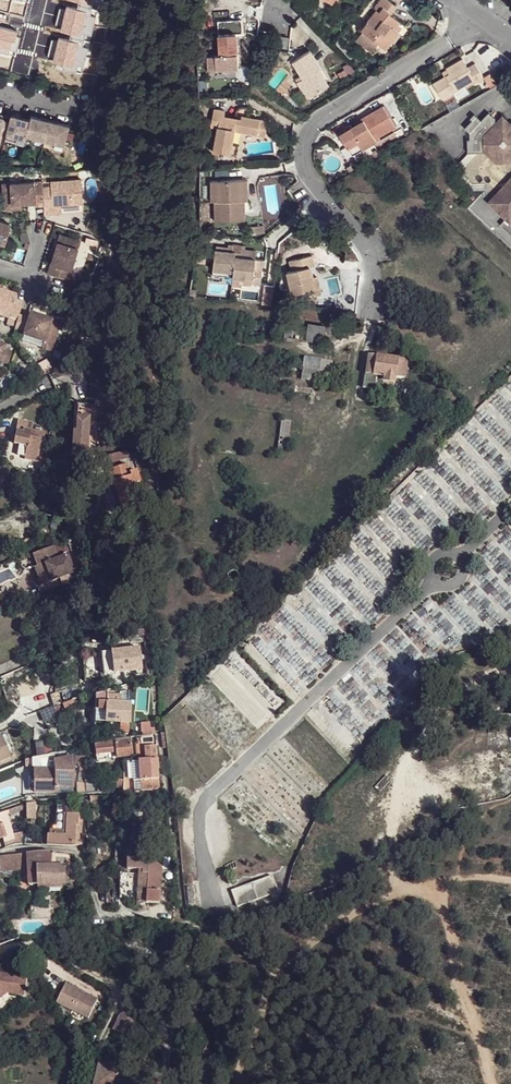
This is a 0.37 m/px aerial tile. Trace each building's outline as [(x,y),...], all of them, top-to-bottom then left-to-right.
[(361,30),(380,45),(386,37),(391,41),(397,32),(403,25),(388,14),(395,6),(388,0),(381,0),(374,9),(376,10),(361,30)] [(217,22),(218,35),(236,34),(242,34),(241,20),(217,22)] [(5,28),(0,47),(0,53),(8,56),(10,51),(17,53),(20,39),(17,38),(18,32),(5,28)] [(397,32),(391,41),(394,43),(401,35),(397,32)] [(218,35),(219,56),(215,56),(216,70),(237,69),(237,54),(236,34),(218,35)] [(278,37),(276,47),(287,49),(289,38),(278,37)] [(380,45),(385,49),(391,41),(386,37),(380,45)] [(297,82),(307,99),(308,98),(328,86),(318,70),(320,68),(310,51),(292,62),(301,76),(302,79),(297,82)] [(433,84),(443,100),(454,93),(465,87),(475,81),(476,84),(485,79),(484,77),(475,64),(468,68),(463,59),(446,69),(447,70),(449,74),(445,77),(433,84)] [(485,79),(490,87),(497,83),(491,73),(484,77),(485,79)] [(454,93),(458,100),(469,93),(465,87),(454,93)] [(307,99),(299,104),(302,109),(311,103),(308,98),(307,99)] [(341,135),(349,149),(358,143),(362,150),(377,142),(375,139),(396,127),(383,106),(362,119),(363,121),(341,135)] [(218,127),(213,152),(229,155),(231,142),(233,130),(257,134),(260,119),(241,116),(241,120),(224,117),(225,111),(213,109),(210,125),(218,127)] [(464,127),(468,132),(469,139),(465,139),(466,153),(484,152),(495,163),(510,162),(510,123),(510,122),(495,122),(494,117),(491,114),(487,118),(484,115),(477,123),(472,118),(464,127)] [(11,122),(11,124),(7,139),(6,141),(25,146),(26,142),(63,151),(69,127),(32,117),(31,121),(12,117),(11,122)] [(267,121),(260,119),(257,134),(265,135),(267,121)] [(3,122),(0,133),(0,137),(7,139),(11,124),(3,122)] [(379,153),(399,141),(394,133),(383,140),(375,139),(377,142),(374,144),(377,149),(379,153)] [(238,143),(231,142),(229,155),(236,156),(238,143)] [(349,149),(353,155),(362,150),(358,143),(349,149)] [(366,161),(379,153),(377,149),(364,157),(366,161)] [(352,169),(360,164),(357,158),(348,164),(349,165),(352,169)] [(486,202),(503,219),(502,220),(507,225),(509,223),(510,226),(510,176),(486,202)] [(215,201),(215,221),(244,221),(244,201),(238,201),(238,179),(211,180),(211,202),(215,201)] [(248,201),(247,179),(238,179),(238,201),(244,201),(248,201)] [(50,189),(42,189),(43,208),(43,211),(52,211),(52,209),(82,207),(81,182),(50,184),(50,189)] [(11,206),(10,185),(10,183),(2,183),(3,211),(23,209),(23,206),(11,206)] [(42,189),(42,184),(10,185),(11,206),(23,206),(34,205),(35,209),(43,208),(42,189)] [(98,220),(91,217),(88,228),(95,230),(98,220)] [(498,225),(510,237),(510,226),(509,223),(507,225),(502,220),(498,225)] [(25,224),(20,222),(22,232),(20,232),(22,239),(28,238),(25,224)] [(5,246),(11,228),(0,224),(0,245),(5,246)] [(264,229),(250,227),(249,234),(264,235),(264,229)] [(59,237),(57,244),(77,251),(79,243),(59,237)] [(215,249),(213,265),(212,270),(233,272),(232,277),(252,279),(251,283),(260,284),(262,270),(263,270),(263,266),(264,260),(255,259),(256,251),(245,250),(245,246),(225,244),(221,243),(220,246),(216,246),(216,249),(215,249)] [(52,259),(47,276),(67,282),(77,251),(57,244),(55,251),(52,259)] [(84,245),(82,253),(88,255),(90,247),(84,245)] [(286,272),(292,294),(311,289),(315,289),(312,277),(310,267),(314,266),(312,255),(289,261),(291,271),(286,272)] [(193,274),(212,276),(212,270),(213,265),(195,262),(193,274)] [(212,276),(211,279),(232,282),(232,277),(233,272),(212,270),(212,276)] [(313,297),(322,294),(317,276),(312,277),(315,289),(311,289),(313,297)] [(0,291),(0,313),(8,316),(7,320),(16,323),(18,317),(22,305),(14,302),(16,296),(0,291)] [(28,320),(18,317),(16,323),(13,331),(23,335),(22,337),(43,344),(44,344),(51,322),(29,315),(28,320)] [(59,325),(51,322),(44,344),(43,344),(41,351),(51,353),(59,325)] [(64,322),(61,332),(68,334),(70,323),(64,322)] [(307,328),(306,340),(323,341),(325,326),(308,323),(307,328)] [(290,326),(289,337),(306,340),(307,328),(290,326)] [(0,346),(0,364),(7,366),(11,353),(4,351),(5,348),(0,346)] [(362,388),(392,393),(394,378),(404,380),(407,361),(367,354),(362,388)] [(304,359),(301,378),(330,382),(333,362),(304,359)] [(84,413),(71,413),(70,428),(68,428),(67,445),(64,445),(63,463),(81,464),(84,413)] [(280,419),(276,448),(287,449),(291,420),(280,419)] [(14,422),(11,445),(16,446),(15,456),(22,457),(22,460),(34,462),(36,451),(38,451),(40,435),(28,433),(30,424),(14,422)] [(38,451),(36,451),(34,462),(47,463),(48,453),(38,451)] [(110,458),(105,461),(112,466),(129,460),(126,453),(110,458)] [(14,463),(34,466),(34,462),(22,460),(22,457),(15,456),(14,463)] [(127,466),(109,473),(113,485),(119,503),(123,515),(140,508),(137,500),(142,498),(142,495),(143,494),(138,480),(135,481),(135,479),(131,480),(129,474),(127,466)] [(135,472),(129,474),(131,480),(135,479),(135,481),(138,480),(135,472)] [(119,503),(113,485),(109,486),(115,505),(119,503)] [(44,506),(41,499),(26,506),(29,511),(37,508),(41,507),(44,506)] [(32,536),(21,541),(26,554),(42,547),(41,543),(35,545),(32,536)] [(83,537),(68,543),(72,554),(87,549),(83,537)] [(59,558),(54,546),(34,555),(38,567),(45,564),(59,558)] [(59,558),(45,564),(52,581),(75,572),(68,555),(59,558)] [(38,567),(36,568),(42,585),(52,581),(45,564),(38,567)] [(141,648),(104,653),(106,675),(144,669),(141,648)] [(147,674),(135,677),(137,682),(149,678),(147,674)] [(82,680),(67,682),(71,703),(86,698),(82,680)] [(129,692),(121,691),(120,699),(128,700),(129,692)] [(62,692),(50,696),(55,709),(56,709),(56,708),(67,704),(62,692)] [(106,697),(105,693),(93,696),(94,703),(106,703),(106,697)] [(106,703),(96,703),(95,723),(131,724),(132,704),(106,703)] [(55,709),(42,713),(46,722),(58,717),(55,709)] [(142,733),(142,736),(150,736),(152,736),(150,723),(138,724),(139,734),(142,733)] [(0,736),(0,762),(10,757),(0,736)] [(133,756),(131,741),(115,743),(117,759),(133,756)] [(113,742),(95,746),(97,757),(115,754),(113,742)] [(138,761),(140,771),(140,778),(142,790),(152,789),(158,788),(158,778),(157,769),(158,770),(156,760),(157,759),(155,746),(151,747),(147,747),(149,759),(138,761)] [(46,769),(37,769),(37,775),(36,789),(36,791),(60,792),(60,786),(65,787),(65,793),(75,792),(74,756),(57,760),(57,764),(46,764),(46,769)] [(78,756),(78,765),(81,765),(82,770),(89,771),(90,766),(90,756),(78,756)] [(140,771),(138,761),(132,762),(134,779),(140,778),(140,771)] [(90,791),(90,783),(80,783),(80,792),(90,791)] [(27,805),(26,819),(35,818),(36,803),(27,805)] [(23,810),(22,806),(6,812),(7,815),(23,810)] [(23,835),(14,837),(7,815),(6,812),(0,815),(0,841),(2,841),(4,846),(5,848),(16,845),(17,845),(23,843),(23,835)] [(65,815),(66,836),(54,836),(46,836),(46,845),(54,845),(66,846),(73,846),(81,845),(80,814),(78,814),(65,815)] [(28,884),(65,882),(63,854),(47,852),(27,853),(0,857),(0,877),(18,875),(18,874),(23,875),(27,874),(28,884)] [(161,859),(127,858),(127,871),(141,871),(141,875),(147,875),(146,904),(158,905),(160,871),(161,859)] [(119,899),(140,900),(139,906),(146,904),(147,875),(141,875),(141,871),(127,871),(127,875),(119,875),(119,899)] [(231,891),(237,907),(278,892),(273,876),(231,891)] [(7,995),(24,997),(27,978),(0,975),(0,1000),(7,995)] [(96,999),(66,984),(56,1003),(87,1018),(96,999)] [(126,1036),(135,1018),(136,1018),(139,1012),(126,1006),(124,1012),(115,1031),(126,1036)] [(120,1069),(99,1064),(95,1083),(117,1083),(120,1069)] [(150,1083),(167,1083),(167,1067),(150,1073),(150,1083)]
